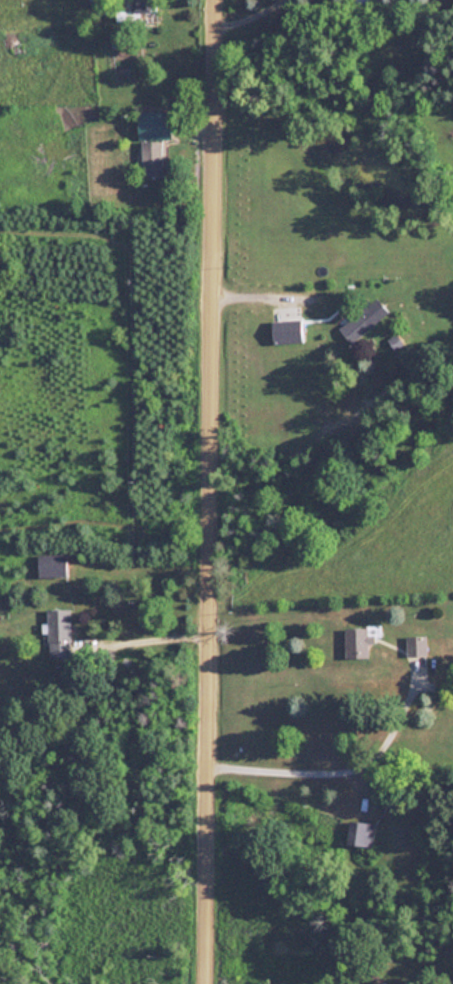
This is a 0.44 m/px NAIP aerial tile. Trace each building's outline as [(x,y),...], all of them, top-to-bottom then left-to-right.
[(156,0),(131,0),(131,11),(156,11),(156,0)] [(150,110),(137,110),(137,133),(150,133),(150,110)] [(141,169),(162,169),(162,140),(141,140),(141,169)] [(337,324),(351,343),(378,322),(364,303),(337,324)] [(272,343),(301,343),(301,320),(272,320),(272,343)] [(394,349),(402,343),(395,334),(387,340),(394,349)] [(38,553),(39,576),(67,575),(66,553),(38,553)] [(71,607),(48,607),(48,658),(71,658),(71,607)] [(345,627),(345,657),(368,657),(368,642),(374,642),(374,627),(345,627)] [(406,654),(426,654),(426,634),(406,634),(406,654)] [(348,844),(373,846),(374,822),(349,821),(348,844)]
